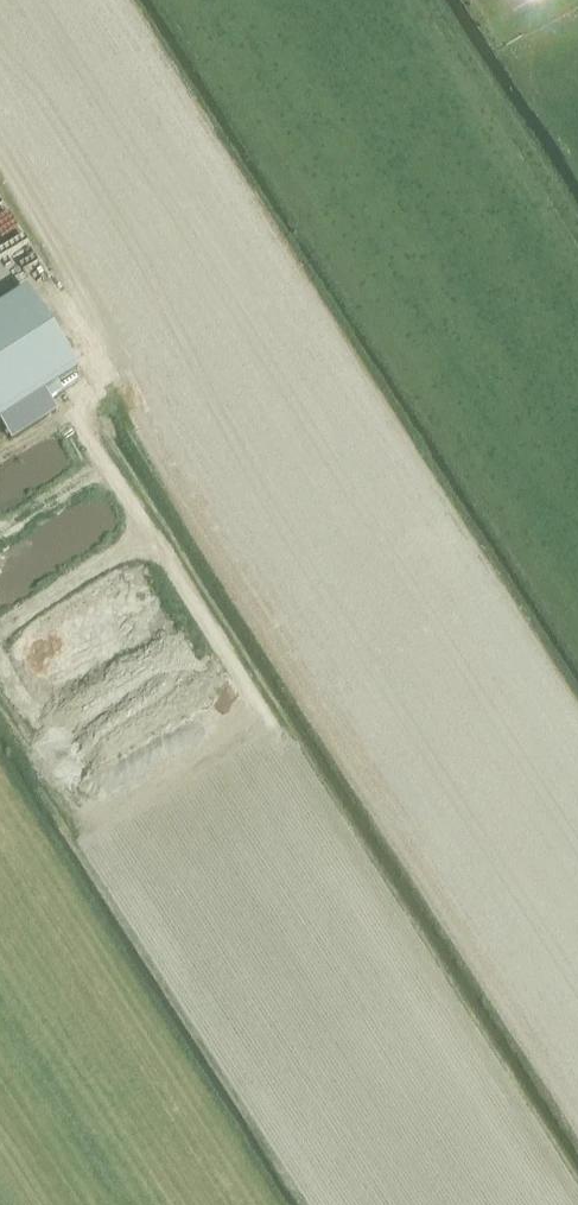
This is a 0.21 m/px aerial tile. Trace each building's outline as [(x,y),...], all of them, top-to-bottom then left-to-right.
[(43,392),(77,370),(25,291),(0,307),(0,426),(10,442),(56,412),(43,392)]
